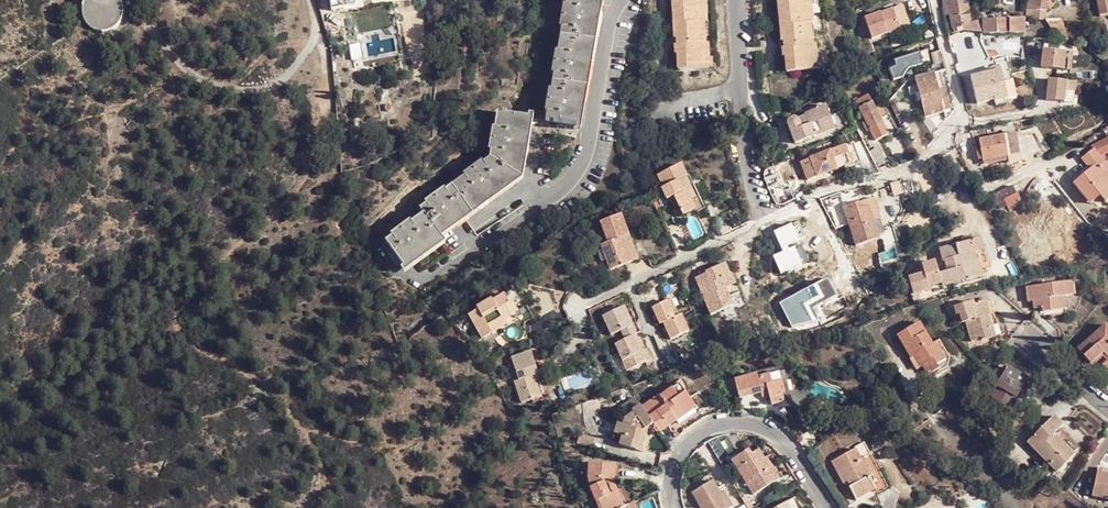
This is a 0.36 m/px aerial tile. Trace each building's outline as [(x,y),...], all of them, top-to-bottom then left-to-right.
[(98,30),(103,31),(106,31),(109,30),(112,30),(115,28),(117,27),(120,25),(122,23),(124,20),(125,17),(126,12),(126,9),(126,5),(125,2),(124,0),(86,0),(86,1),(85,5),(84,9),(84,13),(85,16),(86,19),(88,21),(90,24),(92,26),(95,28),(98,30)] [(332,10),(354,5),(356,3),(357,1),(357,0),(330,0),(332,10)] [(546,120),(577,126),(599,0),(567,0),(546,120)] [(673,5),(677,4),(677,13),(678,22),(674,22),(674,37),(676,37),(676,44),(675,43),(675,54),(678,54),(678,60),(681,60),(681,68),(715,67),(714,52),(711,53),(711,42),(708,42),(707,29),(710,28),(708,0),(672,0),(673,5)] [(778,8),(782,7),(782,10),(814,10),(813,0),(778,0),(778,8)] [(979,36),(979,31),(978,25),(971,26),(968,7),(959,8),(958,0),(942,0),(941,0),(943,16),(949,16),(951,33),(958,32),(962,33),(979,36)] [(1027,9),(1026,18),(1044,21),(1045,12),(1047,12),(1048,0),(1028,0),(1028,9),(1027,9)] [(1101,15),(1107,14),(1107,0),(1098,0),(1101,15)] [(400,35),(394,1),(361,7),(367,40),(400,35)] [(892,4),(864,14),(872,39),(901,29),(892,4)] [(786,42),(784,43),(785,46),(782,47),(783,57),(785,57),(786,61),(790,61),(791,71),(823,69),(822,54),(819,54),(818,44),(815,44),(814,29),(816,28),(814,10),(782,10),(783,15),(784,25),(783,25),(786,42)] [(1023,18),(982,19),(982,33),(1023,33),(1023,18)] [(1049,26),(1057,41),(1067,41),(1062,18),(1054,20),(1054,23),(1049,26)] [(1107,61),(1107,56),(1107,49),(1096,40),(1088,51),(1105,65),(1107,61)] [(1064,70),(1064,52),(1042,51),(1041,69),(1064,70)] [(1015,101),(1006,61),(997,63),(1007,103),(1015,101)] [(1008,61),(1006,61),(1015,101),(1017,100),(1008,61)] [(1007,103),(997,63),(997,62),(988,63),(989,71),(970,76),(977,104),(993,100),(994,106),(1007,103)] [(924,117),(931,115),(943,112),(949,110),(945,95),(939,96),(937,91),(943,89),(939,72),(933,74),(933,73),(926,75),(926,72),(927,71),(925,69),(922,70),(914,71),(913,68),(906,69),(909,81),(913,80),(916,88),(907,90),(908,95),(914,94),(916,103),(919,102),(924,117)] [(434,76),(438,82),(443,78),(440,73),(435,76),(434,76)] [(1076,81),(1049,79),(1048,100),(1065,101),(1066,90),(1076,91),(1076,81)] [(868,94),(855,100),(875,139),(894,130),(887,114),(885,115),(880,105),(874,107),(868,94)] [(789,124),(796,143),(835,128),(826,103),(805,112),(805,113),(806,117),(798,120),(796,118),(793,118),(790,119),(789,121),(789,124)] [(422,206),(425,212),(440,233),(519,178),(529,118),(498,112),(490,157),(422,206)] [(943,112),(931,115),(935,131),(945,121),(943,112)] [(1013,122),(1002,125),(1003,130),(1004,135),(1016,134),(1013,122)] [(1018,145),(1016,134),(1004,135),(1006,147),(1018,145)] [(1006,147),(1004,135),(980,140),(983,161),(1007,157),(1008,156),(1006,147)] [(852,141),(800,162),(809,182),(828,174),(827,170),(832,168),(833,172),(860,160),(852,141)] [(1008,156),(1007,157),(1009,164),(1021,161),(1018,145),(1006,147),(1008,156)] [(684,163),(660,174),(665,186),(663,187),(669,198),(675,195),(684,214),(697,209),(698,211),(706,207),(691,175),(690,176),(684,163)] [(1079,180),(1088,191),(1093,188),(1099,196),(1107,190),(1107,183),(1107,184),(1093,168),(1079,180)] [(911,179),(898,182),(902,200),(915,197),(911,179)] [(1088,191),(1079,180),(1074,184),(1083,195),(1085,193),(1088,191)] [(1000,205),(1019,196),(1015,187),(996,196),(1000,205)] [(1088,191),(1095,199),(1099,196),(1093,188),(1088,191)] [(1092,201),(1095,199),(1088,191),(1085,193),(1092,201)] [(1011,212),(1020,200),(1019,196),(1000,205),(997,206),(999,211),(1006,207),(1011,212)] [(872,197),(845,207),(857,244),(878,237),(874,222),(880,220),(872,197)] [(440,233),(425,212),(387,239),(405,266),(444,238),(440,233)] [(626,237),(631,234),(624,214),(603,221),(610,241),(605,243),(614,269),(641,259),(635,243),(629,245),(626,237)] [(635,243),(631,234),(626,237),(629,245),(635,243)] [(980,236),(940,247),(943,259),(945,259),(948,268),(939,271),(943,283),(965,276),(966,279),(983,274),(980,263),(978,263),(974,251),(983,247),(980,236)] [(701,277),(697,278),(714,315),(736,305),(728,288),(738,283),(735,273),(731,274),(727,265),(710,272),(709,270),(700,274),(701,277)] [(1079,282),(1034,288),(1035,303),(1040,302),(1041,310),(1050,309),(1051,312),(1073,309),(1072,299),(1080,298),(1079,282)] [(482,339),(493,333),(490,328),(505,320),(519,312),(513,300),(511,302),(506,293),(494,300),(493,298),(477,307),(478,309),(469,314),(482,339)] [(674,299),(669,301),(673,311),(678,309),(674,299)] [(986,341),(996,339),(993,328),(996,327),(993,317),(1000,315),(996,299),(977,303),(977,301),(959,305),(961,314),(964,313),(966,320),(968,320),(974,342),(986,340),(986,341)] [(673,311),(669,301),(654,308),(661,325),(665,323),(672,340),(692,331),(686,315),(681,317),(678,309),(673,311)] [(628,306),(606,316),(614,334),(624,330),(628,339),(645,333),(641,323),(636,324),(628,306)] [(490,328),(493,333),(508,326),(505,320),(490,328)] [(929,333),(934,330),(928,320),(924,323),(929,333)] [(916,359),(918,357),(921,355),(928,367),(933,375),(944,369),(942,365),(948,361),(951,360),(934,330),(929,333),(924,323),(902,336),(916,359)] [(1101,355),(1106,351),(1107,354),(1107,326),(1106,324),(1081,350),(1094,363),(1101,355)] [(628,339),(618,343),(629,369),(653,359),(649,349),(646,350),(640,335),(628,339)] [(669,341),(660,345),(666,359),(675,356),(669,341)] [(530,352),(510,360),(517,380),(513,382),(522,404),(540,396),(533,375),(538,373),(530,352)] [(921,355),(918,357),(925,368),(928,367),(921,355)] [(990,395),(1012,410),(1019,399),(1017,397),(1029,379),(1010,366),(990,395)] [(756,372),(733,379),(738,400),(750,397),(749,392),(759,390),(760,394),(762,400),(768,399),(770,406),(782,403),(781,397),(783,396),(779,381),(786,379),(784,370),(757,377),(756,372)] [(781,397),(782,403),(791,401),(786,379),(779,381),(783,396),(781,397)] [(1019,399),(1012,410),(1014,411),(1034,382),(1029,379),(1017,397),(1019,399)] [(654,424),(660,434),(678,422),(674,417),(693,403),(680,386),(662,398),(661,395),(643,407),(654,424)] [(643,407),(638,399),(621,411),(626,417),(643,407)] [(674,417),(678,422),(679,422),(698,409),(693,403),(674,417)] [(648,429),(654,424),(643,407),(626,417),(624,425),(619,424),(616,434),(623,436),(620,445),(638,451),(643,432),(648,429)] [(1044,444),(1039,449),(1059,471),(1081,450),(1073,441),(1068,446),(1056,435),(1062,429),(1064,426),(1056,416),(1035,436),(1044,444)] [(643,432),(638,451),(642,452),(648,429),(643,432)] [(1073,441),(1062,429),(1056,435),(1068,446),(1073,441)] [(1030,441),(1039,449),(1044,444),(1035,436),(1030,441)] [(734,460),(745,479),(751,477),(754,483),(749,486),(756,497),(782,480),(769,457),(766,459),(761,451),(753,455),(750,450),(734,460)] [(874,476),(865,458),(863,459),(857,450),(834,462),(846,483),(848,482),(853,492),(858,499),(876,490),(878,494),(890,488),(881,472),(874,476)] [(873,455),(865,458),(874,476),(881,472),(873,455)] [(608,479),(615,480),(615,479),(616,465),(590,462),(590,477),(589,483),(591,487),(600,507),(621,507),(608,479)] [(1099,472),(1095,495),(1107,497),(1107,473),(1099,472)] [(751,477),(745,479),(742,481),(746,488),(749,486),(754,483),(751,477)] [(621,507),(624,507),(626,507),(628,507),(615,480),(608,479),(621,507)] [(693,493),(701,507),(732,507),(725,494),(721,497),(713,482),(693,493)] [(747,507),(753,507),(748,499),(743,502),(747,507)] [(798,500),(782,507),(802,507),(798,500)]
